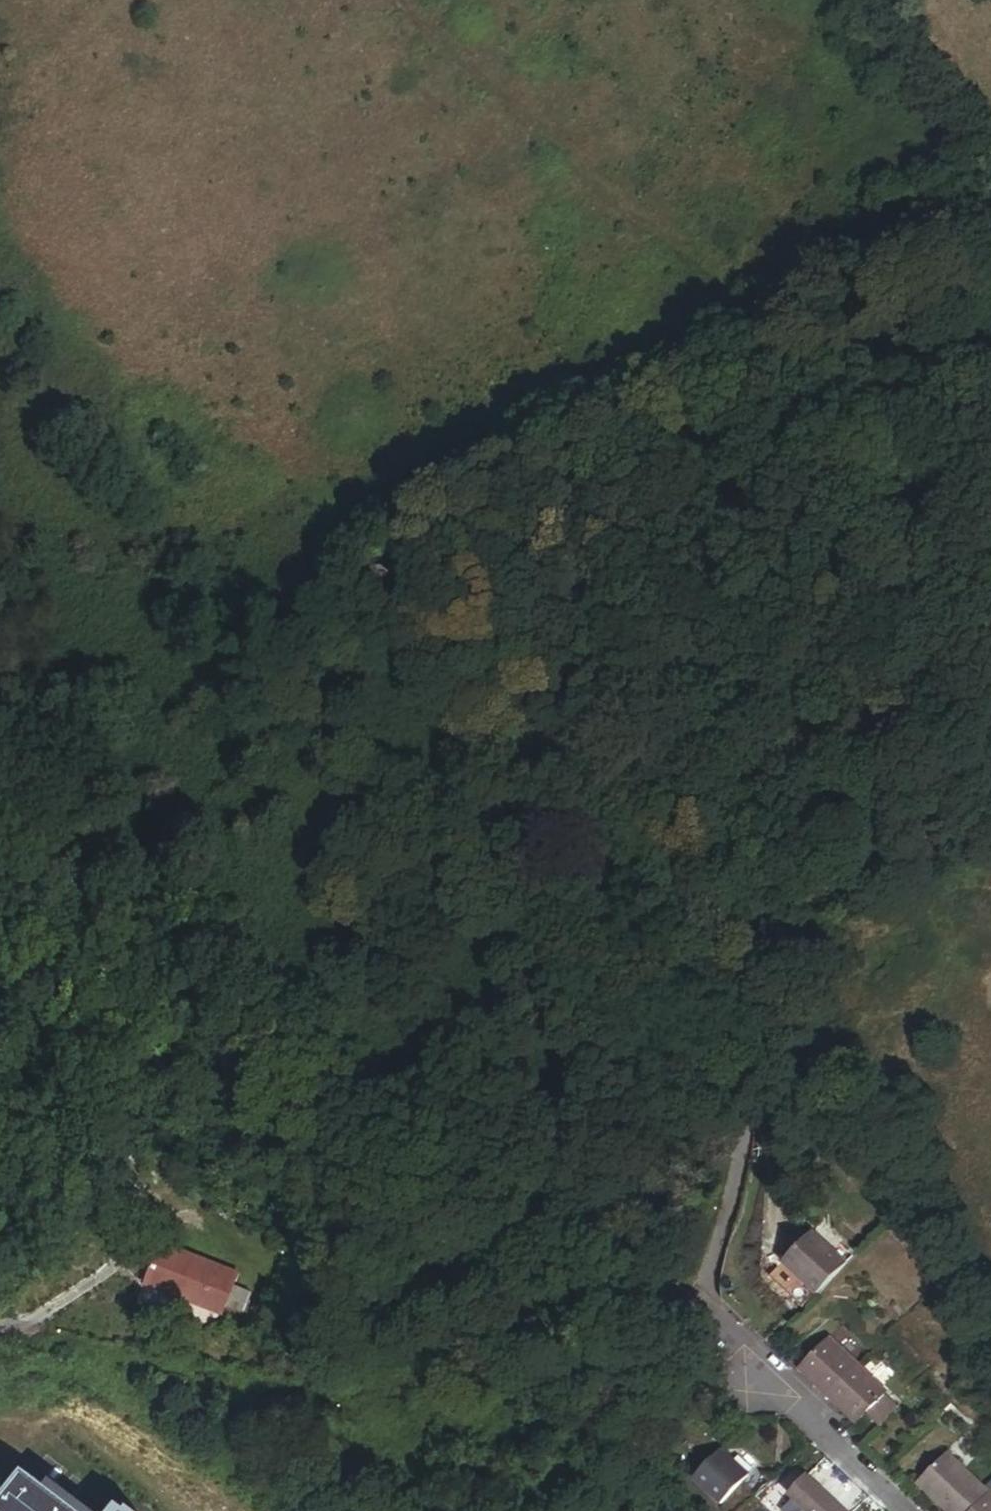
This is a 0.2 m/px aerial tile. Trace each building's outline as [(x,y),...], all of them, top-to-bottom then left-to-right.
[(813,1290),(843,1258),(811,1228),(781,1259),(813,1290)] [(214,1299),(190,1290),(194,1280),(169,1271),(165,1282),(153,1277),(147,1295),(207,1317),(214,1299)] [(825,1392),(854,1360),(824,1332),(808,1348),(796,1361),(797,1362),(813,1377),(810,1379),(825,1392)] [(796,1361),(808,1348),(799,1340),(781,1359),(791,1368),(797,1362),(796,1361)] [(882,1388),(883,1387),(854,1360),(825,1392),(838,1405),(840,1402),(855,1416),(865,1406),(882,1388)] [(896,1400),(882,1388),(865,1406),(878,1419),(896,1400)] [(983,1489),(987,1486),(944,1445),(913,1477),(949,1510),(962,1510),(983,1489)] [(725,1503),(753,1474),(725,1447),(697,1476),(725,1503)] [(812,1472),(793,1491),(799,1496),(787,1508),(791,1510),(851,1510),(812,1472)] [(0,1510),(83,1510),(53,1488),(47,1495),(26,1478),(0,1510)] [(983,1489),(962,1510),(990,1510),(990,1497),(983,1489)]
